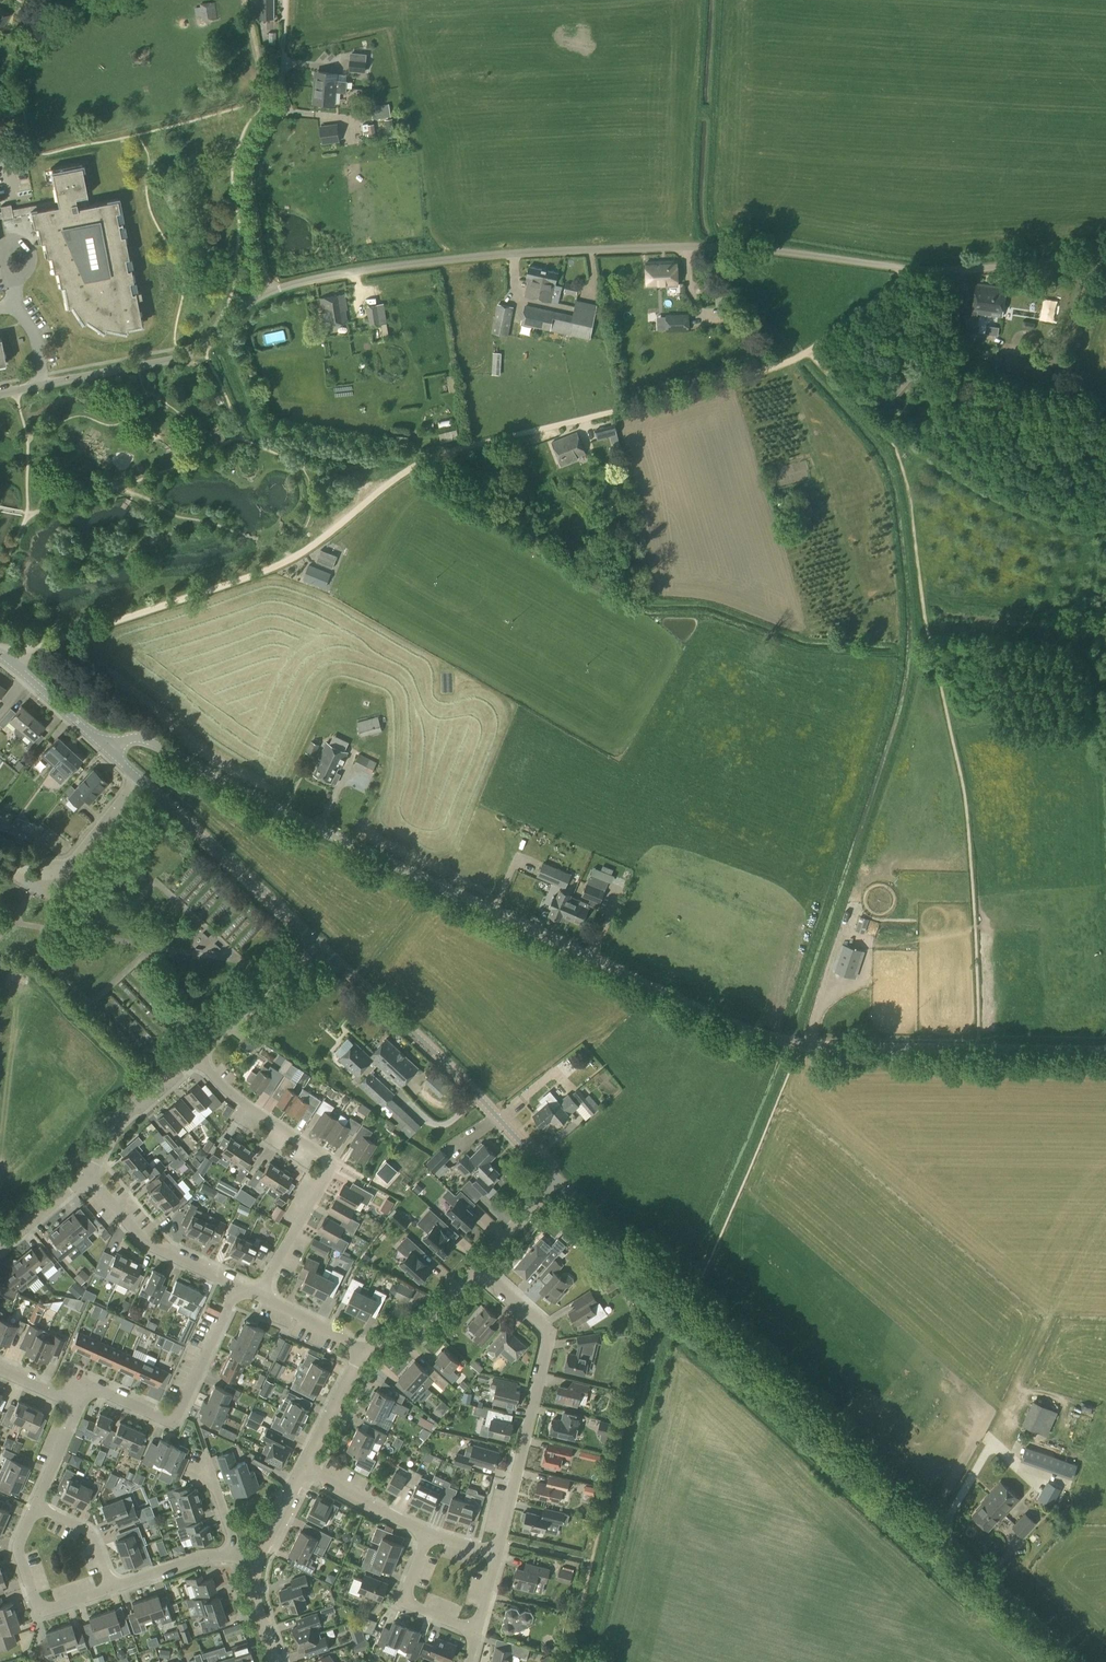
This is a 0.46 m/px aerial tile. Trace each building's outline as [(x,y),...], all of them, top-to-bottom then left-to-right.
[(256,19),(274,19),(273,0),(256,0),(256,19)] [(210,3),(210,2),(199,4),(199,5),(195,5),(197,16),(201,16),(202,22),(218,19),(215,2),(210,3)] [(11,14),(0,7),(0,31),(11,14)] [(365,73),(366,62),(350,60),(349,71),(365,73)] [(315,85),(313,103),(334,105),(334,104),(336,103),(337,97),(334,96),(335,92),(346,93),(347,87),(347,81),(346,81),(347,75),(337,74),(337,73),(317,72),(316,85),(315,85)] [(381,112),(372,113),(373,120),(391,117),(389,103),(379,105),(381,112)] [(368,125),(368,123),(362,124),(363,135),(368,134),(369,136),(376,135),(374,124),(368,125)] [(324,143),(326,143),(339,141),(338,129),(337,124),(321,126),(324,143)] [(1,211),(0,211),(0,218),(2,217),(3,221),(13,219),(13,215),(30,212),(32,221),(35,220),(39,235),(42,235),(45,250),(49,249),(52,265),(55,264),(58,280),(62,279),(68,308),(71,305),(84,323),(86,320),(105,332),(105,327),(127,332),(126,327),(141,324),(136,298),(141,297),(140,291),(135,292),(117,199),(89,205),(81,163),(50,169),(57,201),(12,210),(11,205),(0,207),(1,211)] [(661,262),(662,286),(677,285),(676,261),(661,262)] [(647,286),(662,286),(661,262),(646,262),(647,286)] [(545,280),(547,271),(529,266),(527,276),(529,277),(525,296),(536,299),(541,279),(545,280)] [(541,279),(536,299),(550,302),(555,283),(557,273),(547,271),(545,280),(541,279)] [(1001,316),(1005,288),(976,284),(972,312),(1001,316)] [(720,294),(720,287),(715,288),(716,306),(727,306),(726,294),(720,294)] [(347,309),(344,294),(321,298),(322,308),(323,308),(326,325),(347,322),(345,309),(347,309)] [(508,337),(514,307),(497,303),(491,333),(508,337)] [(378,304),(366,306),(366,307),(368,320),(380,318),(378,304)] [(525,306),(521,325),(550,331),(554,312),(525,306)] [(666,332),(689,331),(688,314),(666,314),(666,332)] [(976,334),(978,317),(961,315),(960,328),(960,332),(976,334)] [(745,331),(750,326),(746,319),(740,324),(745,331)] [(986,325),(985,334),(997,336),(999,327),(986,325)] [(970,347),(971,339),(959,338),(959,346),(970,347)] [(998,355),(988,352),(986,359),(996,362),(998,355)] [(1014,370),(1019,357),(1007,353),(1002,366),(1014,370)] [(600,440),(618,435),(615,424),(597,429),(600,440)] [(446,433),(448,440),(459,436),(457,430),(446,433)] [(561,466),(578,460),(577,457),(583,455),(575,434),(552,442),(561,466)] [(624,482),(626,474),(619,472),(617,480),(624,482)] [(778,517),(790,514),(788,508),(777,511),(778,517)] [(624,556),(633,549),(624,539),(616,545),(624,556)] [(332,568),(337,556),(321,550),(316,562),(332,568)] [(325,587),(330,574),(309,565),(303,579),(325,587)] [(33,716),(21,706),(15,712),(11,708),(0,720),(0,725),(3,727),(9,720),(16,726),(14,729),(14,733),(16,735),(20,730),(33,716)] [(20,730),(16,735),(19,737),(23,737),(26,734),(32,740),(26,747),(31,751),(43,737),(38,732),(44,726),(33,716),(20,730)] [(361,737),(382,731),(378,716),(357,722),(361,737)] [(41,753),(52,741),(48,737),(38,749),(41,753)] [(54,767),(70,749),(58,738),(41,755),(54,767)] [(315,757),(320,745),(311,741),(306,753),(315,757)] [(340,768),(347,753),(326,743),(319,758),(321,759),(314,774),(335,784),(340,775),(335,773),(338,767),(340,768)] [(70,749),(54,767),(57,770),(63,763),(71,771),(82,760),(70,749)] [(374,755),(363,749),(361,754),(359,754),(353,766),(371,775),(377,762),(372,760),(374,755)] [(21,772),(26,766),(25,765),(29,760),(23,756),(14,767),(21,772)] [(48,777),(50,767),(40,765),(38,774),(48,777)] [(97,795),(107,783),(93,770),(76,789),(71,786),(64,794),(69,797),(69,798),(65,803),(73,811),(78,806),(79,807),(86,799),(90,803),(93,799),(92,797),(96,793),(97,795)] [(43,845),(54,831),(42,821),(31,835),(37,840),(43,845)] [(19,828),(8,824),(3,836),(15,840),(19,828)] [(543,862),(537,876),(565,888),(571,875),(543,862)] [(590,874),(581,896),(590,899),(588,904),(589,904),(588,905),(597,909),(599,903),(600,904),(609,882),(590,874)] [(552,895),(547,906),(551,908),(548,915),(560,921),(561,919),(565,921),(568,922),(569,920),(581,925),(589,907),(588,907),(588,905),(589,904),(588,904),(569,895),(570,895),(559,890),(556,897),(552,895)] [(864,933),(868,919),(860,916),(855,930),(864,933)] [(856,979),(865,951),(840,943),(831,971),(856,979)] [(251,1053),(259,1042),(247,1034),(240,1045),(251,1053)] [(370,1056),(378,1065),(402,1086),(419,1068),(386,1038),(370,1056)] [(370,1073),(378,1065),(370,1056),(355,1042),(339,1059),(357,1075),(361,1070),(367,1075),(359,1084),(383,1106),(385,1105),(393,1113),(391,1114),(403,1126),(400,1129),(410,1137),(420,1126),(391,1098),(394,1094),(370,1073)] [(292,1063),(292,1064),(293,1062),(286,1058),(278,1070),(271,1065),(269,1069),(264,1065),(261,1070),(260,1070),(258,1073),(252,1070),(247,1078),(247,1080),(249,1081),(252,1083),(250,1086),(261,1093),(268,1081),(276,1087),(292,1063)] [(292,1064),(292,1063),(276,1087),(284,1092),(277,1104),(288,1111),(299,1095),(292,1091),(304,1072),(292,1064)] [(198,1111),(199,1110),(206,1104),(210,1108),(212,1111),(216,1107),(221,1103),(212,1093),(207,1097),(197,1085),(185,1095),(195,1107),(198,1111)] [(288,1111),(287,1112),(299,1120),(306,1108),(314,1113),(322,1100),(303,1088),(299,1095),(288,1111)] [(333,1099),(338,1092),(331,1088),(327,1095),(333,1099)] [(586,1097),(578,1088),(572,1093),(591,1114),(600,1107),(589,1094),(586,1097)] [(553,1111),(560,1105),(549,1093),(540,1101),(543,1104),(538,1108),(540,1110),(533,1116),(543,1127),(550,1121),(545,1115),(552,1109),(553,1111)] [(573,1100),(568,1094),(562,1099),(564,1101),(568,1105),(573,1100)] [(198,1111),(195,1107),(191,1111),(180,1099),(168,1109),(182,1125),(189,1119),(196,1126),(205,1117),(199,1110),(198,1111)] [(326,1137),(337,1120),(330,1115),(334,1107),(324,1100),(316,1112),(322,1115),(313,1129),(326,1137)] [(578,1106),(573,1100),(568,1105),(564,1101),(560,1105),(553,1111),(552,1109),(545,1115),(550,1121),(552,1119),(557,1126),(569,1116),(568,1115),(578,1106)] [(358,1110),(367,1116),(371,1109),(362,1103),(358,1110)] [(175,1131),(182,1125),(168,1109),(164,1113),(163,1113),(161,1113),(157,1116),(157,1118),(158,1119),(157,1119),(167,1131),(162,1136),(173,1148),(179,1155),(184,1160),(189,1156),(179,1144),(183,1140),(175,1131)] [(337,1120),(326,1137),(339,1146),(348,1132),(353,1136),(361,1124),(350,1117),(345,1125),(337,1120)] [(365,1162),(376,1145),(368,1140),(373,1131),(362,1125),(350,1145),(355,1148),(352,1154),(365,1162)] [(129,1170),(144,1158),(139,1153),(142,1150),(139,1145),(143,1142),(138,1136),(128,1145),(132,1150),(121,1160),(129,1170)] [(231,1160),(241,1144),(231,1137),(223,1149),(216,1145),(209,1158),(216,1162),(221,1153),(231,1160)] [(209,1152),(215,1143),(208,1139),(202,1148),(209,1152)] [(488,1162),(489,1162),(495,1156),(484,1144),(483,1144),(481,1142),(476,1148),(478,1150),(470,1157),(467,1153),(455,1165),(465,1175),(477,1164),(481,1168),(482,1169),(488,1162)] [(241,1144),(231,1160),(242,1167),(236,1175),(242,1179),(250,1168),(244,1164),(252,1151),(241,1144)] [(174,1159),(179,1155),(173,1148),(168,1152),(174,1159)] [(450,1158),(440,1149),(426,1163),(440,1177),(449,1167),(445,1163),(450,1158)] [(184,1161),(184,1160),(179,1155),(174,1159),(168,1163),(171,1167),(178,1168),(185,1162),(184,1161)] [(202,1177),(212,1161),(205,1157),(197,1171),(202,1177)] [(144,1158),(129,1170),(138,1180),(149,1170),(154,1175),(164,1166),(159,1161),(157,1158),(156,1158),(155,1158),(148,1163),(144,1158)] [(195,1158),(191,1162),(196,1167),(200,1163),(195,1158)] [(499,1172),(489,1162),(488,1162),(482,1169),(481,1168),(474,1175),(477,1178),(472,1182),(484,1194),(499,1179),(496,1176),(499,1172)] [(270,1185),(280,1170),(270,1163),(262,1174),(257,1170),(248,1183),(254,1187),(260,1179),(270,1185)] [(280,1170),(270,1185),(281,1192),(275,1201),(281,1204),(288,1193),(283,1190),(291,1177),(289,1175),(289,1172),(285,1169),(282,1171),(280,1170)] [(171,1189),(170,1189),(166,1184),(170,1180),(167,1177),(168,1176),(163,1170),(152,1180),(156,1185),(148,1192),(153,1197),(152,1199),(151,1201),(154,1204),(171,1189)] [(219,1180),(215,1188),(233,1198),(238,1190),(219,1180)] [(187,1200),(183,1195),(185,1193),(177,1183),(170,1189),(171,1189),(154,1204),(156,1207),(157,1205),(160,1206),(164,1210),(171,1205),(175,1210),(187,1200)] [(208,1186),(203,1184),(200,1190),(205,1193),(208,1186)] [(337,1198),(355,1209),(359,1200),(364,1203),(367,1198),(370,1200),(374,1194),(361,1187),(358,1193),(344,1185),(337,1198)] [(241,1201),(247,1193),(240,1189),(235,1197),(241,1201)] [(466,1230),(478,1217),(464,1204),(469,1199),(461,1191),(449,1204),(452,1206),(447,1212),(454,1219),(453,1220),(458,1225),(459,1224),(466,1230)] [(227,1196),(218,1192),(214,1199),(224,1204),(227,1196)] [(350,1217),(355,1209),(337,1198),(329,1212),(343,1220),(340,1225),(344,1228),(354,1234),(357,1228),(352,1224),(354,1220),(350,1217)] [(394,1203),(387,1198),(383,1204),(391,1208),(394,1203)] [(194,1240),(206,1214),(196,1209),(197,1206),(190,1203),(181,1224),(187,1226),(184,1232),(190,1235),(191,1237),(190,1239),(194,1240)] [(278,1222),(285,1211),(277,1205),(270,1216),(278,1222)] [(241,1223),(248,1213),(239,1207),(233,1218),(241,1223)] [(396,1224),(403,1216),(396,1210),(390,1218),(396,1224)] [(444,1257),(449,1252),(447,1251),(454,1243),(447,1237),(448,1236),(443,1231),(447,1225),(430,1210),(424,1216),(428,1220),(422,1226),(429,1232),(423,1238),(444,1257)] [(71,1241),(75,1246),(96,1228),(87,1217),(81,1222),(73,1212),(57,1225),(58,1226),(71,1241)] [(206,1214),(194,1240),(197,1242),(198,1240),(201,1239),(206,1242),(209,1236),(218,1240),(226,1223),(216,1219),(216,1220),(213,1218),(213,1217),(206,1214)] [(343,1253),(346,1247),(341,1244),(344,1239),(339,1236),(344,1228),(340,1226),(340,1225),(326,1217),(318,1231),(332,1239),(329,1245),(343,1253)] [(230,1233),(227,1240),(232,1243),(228,1252),(234,1255),(234,1258),(234,1259),(237,1261),(247,1241),(241,1238),(246,1229),(231,1222),(227,1232),(230,1233)] [(571,1225),(566,1231),(572,1237),(578,1230),(571,1225)] [(66,1245),(71,1241),(58,1226),(48,1234),(56,1244),(51,1248),(60,1259),(70,1250),(66,1245)] [(110,1235),(106,1230),(100,1235),(105,1240),(110,1235)] [(416,1256),(414,1254),(419,1248),(407,1236),(401,1243),(411,1252),(400,1264),(419,1282),(420,1281),(422,1283),(427,1278),(424,1276),(431,1269),(426,1265),(427,1265),(416,1255),(416,1256)] [(247,1241),(237,1261),(241,1263),(242,1261),(244,1260),(250,1263),(254,1255),(262,1259),(269,1244),(256,1238),(253,1244),(247,1241)] [(327,1254),(331,1246),(314,1238),(310,1246),(327,1254)] [(550,1247),(541,1238),(532,1248),(531,1248),(529,1250),(530,1250),(515,1268),(526,1277),(541,1261),(547,1267),(559,1253),(566,1245),(558,1238),(550,1247)] [(54,1264),(42,1250),(39,1246),(34,1251),(31,1249),(21,1257),(34,1272),(39,1268),(43,1273),(54,1264)] [(117,1283),(129,1259),(117,1253),(111,1264),(105,1261),(99,1275),(117,1283)] [(354,1259),(342,1254),(338,1261),(343,1263),(342,1267),(349,1270),(354,1259)] [(18,1260),(13,1259),(12,1265),(11,1265),(12,1266),(12,1270),(3,1278),(8,1284),(22,1291),(33,1282),(39,1277),(34,1272),(21,1257),(18,1260)] [(313,1292),(322,1275),(315,1271),(319,1263),(308,1257),(301,1271),(307,1274),(301,1287),(313,1292)] [(129,1259),(117,1283),(135,1291),(143,1275),(136,1272),(140,1264),(129,1259)] [(560,1277),(555,1273),(561,1266),(555,1261),(546,1270),(552,1275),(540,1289),(553,1300),(556,1303),(566,1292),(564,1291),(567,1287),(569,1288),(574,1283),(573,1278),(568,1274),(563,1274),(560,1277)] [(89,1276),(82,1269),(73,1278),(81,1285),(89,1276)] [(322,1275),(313,1292),(325,1298),(331,1285),(337,1288),(344,1275),(333,1269),(329,1278),(322,1275)] [(159,1302),(165,1289),(159,1286),(164,1275),(152,1270),(144,1288),(142,1287),(139,1294),(159,1303),(159,1302)] [(609,1292),(621,1285),(615,1275),(603,1283),(609,1292)] [(356,1313),(366,1294),(360,1291),(364,1283),(353,1278),(346,1291),(352,1294),(345,1308),(356,1313)] [(159,1302),(170,1308),(174,1301),(180,1304),(188,1286),(176,1281),(171,1292),(165,1289),(159,1302)] [(407,1301),(412,1289),(400,1283),(394,1296),(407,1301)] [(188,1286),(180,1304),(186,1307),(183,1314),(194,1319),(201,1306),(195,1303),(200,1292),(188,1286)] [(366,1294),(356,1313),(368,1319),(374,1305),(380,1308),(387,1294),(376,1289),(372,1297),(366,1294)] [(416,1289),(414,1293),(428,1299),(430,1295),(416,1289)] [(599,1302),(591,1289),(574,1300),(578,1307),(569,1312),(577,1325),(585,1319),(590,1326),(608,1315),(600,1302),(599,1302)] [(52,1306),(61,1309),(64,1300),(55,1297),(52,1306)] [(81,1311),(86,1302),(80,1299),(76,1309),(81,1311)] [(126,1314),(131,1303),(124,1300),(119,1311),(126,1314)] [(102,1308),(102,1307),(95,1304),(93,1310),(99,1313),(102,1308)] [(102,1308),(99,1313),(106,1316),(108,1311),(102,1308)] [(476,1340),(482,1345),(494,1330),(489,1325),(495,1317),(485,1308),(469,1325),(480,1335),(476,1340)] [(29,1321),(37,1324),(42,1314),(34,1311),(29,1321)] [(0,1334),(0,1341),(9,1345),(14,1332),(21,1335),(26,1322),(19,1320),(16,1326),(6,1322),(0,1334)] [(246,1322),(244,1327),(241,1326),(236,1337),(239,1338),(234,1349),(231,1348),(229,1354),(245,1361),(245,1362),(248,1363),(263,1329),(246,1322)] [(36,1357),(44,1339),(47,1332),(29,1323),(23,1337),(30,1340),(25,1352),(36,1357)] [(522,1349),(525,1345),(506,1328),(488,1349),(496,1356),(504,1347),(517,1358),(523,1350),(522,1349)] [(82,1353),(89,1337),(78,1332),(71,1348),(82,1353)] [(580,1351),(590,1354),(593,1343),(600,1342),(599,1333),(578,1337),(579,1345),(580,1345),(581,1345),(580,1351)] [(44,1339),(36,1357),(47,1362),(52,1352),(59,1355),(66,1339),(52,1334),(49,1341),(44,1339)] [(92,1358),(100,1342),(89,1337),(82,1353),(92,1358)] [(274,1360),(284,1340),(278,1337),(268,1357),(274,1360)] [(166,1338),(164,1342),(162,1347),(169,1351),(171,1346),(170,1345),(172,1341),(166,1338)] [(289,1341),(286,1349),(292,1351),(295,1343),(289,1341)] [(103,1363),(110,1346),(100,1342),(92,1358),(103,1363)] [(114,1368),(121,1351),(110,1346),(103,1363),(114,1368)] [(305,1373),(322,1382),(328,1370),(318,1365),(320,1359),(316,1356),(318,1352),(310,1349),(308,1352),(302,1362),(300,1362),(298,1364),(295,1369),(305,1374),(305,1373)] [(459,1362),(445,1349),(443,1351),(441,1350),(437,1355),(438,1356),(436,1359),(446,1368),(442,1373),(453,1382),(459,1375),(452,1370),(459,1362)] [(125,1372),(132,1356),(121,1351),(114,1368),(125,1372)] [(594,1355),(590,1354),(580,1351),(579,1354),(578,1354),(577,1356),(569,1354),(565,1369),(584,1374),(586,1366),(591,1367),(594,1355)] [(240,1372),(245,1362),(245,1361),(229,1354),(224,1364),(240,1372)] [(135,1377),(143,1361),(132,1356),(125,1372),(135,1377)] [(479,1372),(484,1368),(475,1359),(471,1364),(479,1372)] [(415,1360),(407,1369),(421,1382),(428,1388),(432,1383),(430,1381),(430,1379),(430,1378),(434,1381),(440,1374),(430,1364),(425,1369),(423,1368),(415,1360)] [(146,1382),(153,1365),(143,1361),(135,1377),(146,1382)] [(277,1376),(283,1365),(276,1361),(270,1373),(277,1376)] [(240,1372),(224,1364),(219,1375),(235,1383),(238,1376),(242,1378),(244,1374),(240,1372)] [(153,1365),(146,1382),(157,1387),(165,1370),(153,1365)] [(415,1402),(421,1395),(428,1388),(421,1382),(407,1369),(399,1378),(408,1387),(404,1392),(415,1402)] [(317,1394),(322,1382),(305,1373),(305,1374),(302,1380),(295,1376),(290,1388),(303,1394),(306,1388),(317,1394)] [(487,1382),(489,1375),(479,1373),(477,1380),(487,1382)] [(516,1407),(520,1390),(506,1387),(508,1380),(494,1377),(492,1387),(496,1388),(494,1399),(502,1401),(502,1404),(516,1407)] [(449,1382),(444,1378),(441,1381),(446,1386),(449,1382)] [(259,1388),(262,1382),(257,1379),(254,1386),(259,1388)] [(267,1379),(263,1385),(271,1389),(274,1383),(267,1379)] [(462,1392),(469,1385),(464,1380),(457,1387),(462,1392)] [(585,1404),(589,1386),(576,1383),(574,1389),(560,1385),(556,1400),(577,1405),(578,1403),(585,1404)] [(226,1404),(229,1397),(236,1401),(240,1391),(226,1385),(223,1390),(214,1385),(209,1396),(226,1404)] [(389,1409),(397,1413),(406,1396),(393,1390),(390,1396),(378,1389),(372,1400),(389,1409)] [(285,1412),(303,1421),(309,1409),(298,1404),(301,1398),(288,1391),(283,1402),(279,1404),(277,1409),(285,1413),(285,1412)] [(228,1405),(226,1404),(209,1396),(207,1402),(210,1403),(205,1414),(202,1412),(199,1418),(218,1427),(228,1405)] [(385,1418),(389,1409),(372,1400),(367,1411),(379,1417),(376,1423),(389,1430),(393,1422),(385,1418)] [(1039,1432),(1050,1408),(1032,1400),(1021,1424),(1039,1432)] [(22,1424),(30,1406),(18,1401),(12,1414),(6,1411),(1,1424),(11,1429),(15,1421),(22,1424)] [(1089,1401),(1086,1414),(1102,1418),(1105,1405),(1089,1401)] [(236,1405),(231,1413),(243,1420),(247,1412),(236,1405)] [(30,1406),(22,1424),(29,1428),(26,1435),(37,1440),(42,1427),(36,1424),(42,1412),(30,1406)] [(473,1413),(480,1415),(482,1407),(475,1406),(473,1413)] [(511,1428),(512,1423),(498,1420),(500,1411),(488,1409),(485,1424),(482,1423),(479,1434),(489,1437),(489,1434),(508,1438),(509,1434),(511,1433),(512,1430),(511,1428)] [(251,1410),(248,1417),(253,1420),(256,1413),(251,1410)] [(297,1433),(303,1421),(285,1412),(285,1413),(282,1419),(276,1416),(270,1426),(283,1433),(286,1427),(297,1433)] [(574,1439),(580,1416),(565,1412),(562,1421),(553,1419),(549,1433),(574,1439)] [(106,1431),(112,1418),(99,1413),(94,1425),(88,1423),(83,1434),(95,1439),(97,1434),(103,1437),(106,1431)] [(430,1430),(434,1423),(421,1416),(417,1423),(430,1430)] [(254,1421),(248,1418),(245,1425),(251,1427),(254,1421)] [(606,1443),(610,1441),(614,1423),(601,1420),(597,1433),(601,1434),(600,1439),(602,1442),(606,1443)] [(455,1421),(453,1429),(465,1433),(467,1424),(455,1421)] [(103,1437),(101,1442),(115,1448),(117,1443),(123,1445),(132,1427),(120,1422),(114,1434),(106,1431),(103,1437)] [(378,1450),(381,1443),(382,1444),(387,1434),(371,1426),(368,1432),(358,1427),(353,1438),(370,1447),(378,1450)] [(132,1427),(123,1445),(129,1448),(127,1454),(139,1459),(144,1448),(138,1445),(143,1433),(132,1427)] [(234,1440),(237,1434),(221,1427),(218,1433),(234,1440)] [(264,1447),(284,1458),(289,1447),(284,1444),(287,1437),(267,1427),(261,1439),(267,1442),(264,1447)] [(75,1434),(81,1437),(83,1432),(77,1429),(75,1434)] [(366,1455),(370,1447),(353,1438),(347,1449),(356,1453),(354,1457),(358,1459),(355,1464),(370,1471),(376,1460),(366,1455)] [(19,1452),(23,1443),(16,1440),(12,1449),(19,1452)] [(163,1464),(172,1445),(160,1440),(156,1448),(149,1445),(141,1462),(152,1467),(155,1461),(163,1464)] [(79,1446),(72,1443),(68,1450),(75,1453),(79,1446)] [(570,1459),(573,1449),(553,1444),(551,1451),(546,1449),(542,1464),(545,1465),(545,1468),(555,1471),(556,1468),(559,1468),(562,1457),(570,1459)] [(163,1464),(160,1470),(170,1474),(179,1478),(187,1459),(185,1457),(188,1449),(179,1445),(178,1448),(172,1445),(163,1464)] [(501,1457),(498,1454),(499,1452),(474,1445),(470,1457),(457,1453),(454,1464),(470,1468),(472,1462),(494,1468),(495,1465),(499,1464),(501,1457)] [(279,1468),(284,1458),(264,1447),(261,1453),(256,1450),(254,1454),(250,1452),(246,1456),(250,1460),(250,1462),(271,1472),(274,1466),(279,1468)] [(1025,1447),(1020,1460),(1031,1464),(1036,1451),(1025,1447)] [(1,1469),(25,1480),(29,1473),(28,1471),(29,1469),(27,1468),(28,1467),(19,1462),(21,1456),(5,1449),(2,1456),(6,1457),(1,1469)] [(68,1461),(72,1453),(67,1451),(63,1459),(68,1461)] [(248,1473),(244,1461),(231,1466),(227,1453),(217,1457),(221,1470),(224,1469),(233,1495),(258,1487),(253,1471),(248,1473)] [(602,1455),(592,1453),(591,1460),(600,1462),(602,1455)] [(1033,1463),(1056,1471),(1059,1461),(1037,1453),(1033,1463)] [(991,1461),(996,1465),(999,1462),(1001,1461),(996,1456),(991,1461)] [(410,1484),(417,1471),(409,1467),(407,1469),(399,1464),(396,1470),(386,1486),(397,1493),(404,1481),(410,1484)] [(82,1478),(82,1479),(83,1476),(73,1472),(66,1468),(60,1481),(66,1484),(60,1497),(71,1502),(80,1484),(79,1484),(82,1478)] [(25,1480),(1,1469),(0,1470),(0,1490),(5,1492),(7,1486),(17,1491),(18,1489),(20,1490),(20,1488),(22,1487),(25,1480)] [(420,1507),(432,1481),(421,1476),(423,1474),(417,1471),(410,1484),(416,1487),(410,1499),(413,1501),(412,1503),(420,1507)] [(141,1485),(145,1476),(136,1472),(132,1481),(141,1485)] [(567,1490),(569,1481),(552,1477),(550,1485),(538,1483),(535,1496),(558,1502),(561,1489),(567,1490)] [(93,1483),(82,1479),(82,1478),(79,1484),(80,1484),(71,1502),(83,1507),(89,1494),(95,1496),(101,1484),(94,1480),(93,1483)] [(1019,1498),(999,1480),(976,1504),(977,1506),(970,1513),(987,1529),(998,1518),(999,1520),(1019,1498)] [(444,1499),(449,1486),(447,1485),(443,1484),(442,1486),(432,1481),(420,1507),(428,1511),(429,1508),(432,1509),(438,1497),(444,1499)] [(1051,1507),(1059,1488),(1045,1482),(1036,1500),(1051,1507)] [(458,1519),(463,1501),(455,1498),(458,1489),(449,1486),(444,1499),(451,1502),(446,1515),(448,1515),(447,1518),(455,1521),(456,1518),(458,1519)] [(172,1510),(181,1507),(199,1501),(195,1489),(182,1493),(180,1487),(166,1492),(172,1510)] [(463,1501),(458,1519),(470,1522),(474,1509),(480,1511),(484,1498),(485,1495),(478,1493),(477,1490),(468,1487),(465,1495),(463,1501)] [(114,1519),(117,1527),(138,1519),(133,1506),(133,1505),(130,1496),(102,1507),(108,1521),(114,1519)] [(325,1524),(328,1524),(330,1519),(329,1516),(327,1515),(332,1504),(318,1497),(308,1516),(323,1523),(325,1524)] [(179,1529),(192,1524),(190,1518),(203,1513),(199,1501),(181,1507),(183,1514),(175,1517),(179,1529)] [(2,1525),(8,1511),(0,1508),(0,1524),(2,1525)] [(562,1524),(564,1513),(544,1508),(542,1516),(527,1512),(523,1526),(544,1531),(547,1520),(562,1524)] [(1023,1536),(1036,1523),(1026,1514),(1014,1527),(1023,1536)] [(202,1521),(192,1524),(179,1529),(177,1529),(180,1541),(191,1537),(193,1544),(212,1538),(208,1526),(204,1527),(202,1521)] [(120,1554),(145,1544),(147,1543),(144,1536),(142,1537),(138,1526),(124,1531),(126,1537),(115,1541),(119,1551),(120,1554)] [(378,1550),(397,1557),(399,1553),(402,1554),(405,1546),(402,1545),(402,1544),(390,1539),(392,1532),(377,1526),(371,1540),(380,1544),(378,1550)] [(295,1542),(312,1550),(322,1556),(331,1538),(315,1530),(312,1536),(301,1530),(295,1542)] [(309,1557),(312,1550),(295,1542),(289,1554),(300,1559),(296,1567),(312,1575),(316,1567),(311,1564),(314,1559),(309,1557)] [(145,1544),(120,1554),(124,1566),(136,1562),(138,1568),(151,1563),(145,1544)] [(392,1571),(397,1557),(378,1550),(372,1563),(364,1560),(361,1567),(376,1573),(379,1566),(392,1571)] [(549,1569),(526,1563),(524,1569),(517,1567),(512,1586),(533,1592),(537,1580),(546,1582),(549,1569)] [(571,1580),(573,1572),(560,1568),(558,1576),(571,1580)] [(387,1583),(365,1574),(363,1580),(354,1577),(349,1591),(359,1595),(361,1591),(381,1599),(387,1583)] [(308,1607),(304,1598),(305,1597),(302,1588),(309,1585),(305,1575),(291,1580),(293,1586),(280,1591),(285,1604),(287,1603),(291,1613),(308,1607)] [(191,1597),(203,1593),(216,1589),(212,1578),(199,1583),(197,1576),(185,1580),(187,1585),(185,1586),(189,1598),(191,1597)] [(191,1597),(197,1616),(203,1614),(225,1607),(222,1599),(220,1598),(219,1599),(218,1597),(205,1602),(203,1593),(191,1597)] [(158,1615),(161,1624),(175,1620),(167,1595),(158,1598),(157,1595),(144,1599),(151,1618),(158,1615)] [(144,1620),(151,1618),(144,1599),(132,1603),(136,1617),(129,1619),(133,1632),(135,1633),(147,1629),(144,1620)] [(15,1614),(11,1602),(0,1606),(0,1620),(15,1614)] [(176,1602),(170,1605),(172,1612),(179,1610),(176,1602)] [(520,1612),(517,1607),(511,1606),(506,1609),(505,1614),(508,1619),(507,1620),(503,1622),(501,1628),(504,1633),(510,1635),(515,1632),(518,1631),(525,1628),(527,1625),(532,1622),(534,1616),(531,1611),(525,1609),(520,1612)] [(225,1607),(203,1614),(205,1619),(199,1621),(201,1626),(203,1633),(214,1629),(212,1623),(225,1618),(225,1617),(226,1616),(227,1615),(225,1607)] [(101,1614),(110,1639),(110,1640),(123,1635),(122,1635),(130,1632),(124,1614),(116,1617),(114,1610),(101,1614)] [(318,1612),(304,1616),(296,1619),(298,1626),(293,1628),(296,1639),(319,1632),(318,1627),(322,1625),(318,1612)] [(0,1620),(0,1650),(17,1644),(12,1629),(19,1627),(15,1614),(0,1620)] [(90,1646),(110,1639),(101,1614),(89,1618),(93,1631),(86,1633),(90,1646)] [(372,1634),(377,1621),(358,1614),(363,1630),(372,1634)] [(191,1640),(185,1621),(177,1624),(180,1633),(181,1633),(184,1642),(191,1640)] [(400,1645),(407,1626),(394,1621),(389,1634),(383,1631),(378,1644),(384,1646),(385,1644),(398,1649),(400,1645)] [(58,1628),(65,1648),(66,1652),(78,1648),(78,1651),(87,1648),(81,1630),(73,1633),(70,1624),(58,1628)] [(400,1645),(408,1648),(406,1655),(410,1656),(416,1659),(421,1647),(415,1644),(420,1632),(407,1626),(400,1645)] [(56,1659),(54,1652),(65,1648),(58,1628),(46,1633),(49,1641),(41,1644),(47,1661),(56,1659)] [(173,1640),(181,1638),(178,1629),(170,1631),(173,1640)] [(306,1649),(308,1656),(330,1649),(326,1635),(321,1637),(319,1632),(296,1639),(300,1651),(306,1649)] [(362,1633),(352,1636),(354,1643),(364,1639),(362,1633)] [(445,1644),(435,1640),(433,1646),(426,1643),(421,1655),(433,1660),(435,1655),(449,1661),(456,1646),(446,1642),(445,1644)] [(366,1641),(358,1646),(361,1652),(369,1647),(366,1641)] [(530,1648),(507,1641),(505,1649),(496,1647),(492,1661),(508,1661),(511,1654),(527,1658),(530,1648)] [(229,1661),(242,1661),(253,1659),(247,1643),(232,1648),(234,1655),(227,1657),(229,1661)] [(35,1660),(38,1652),(29,1649),(26,1657),(35,1660)] [(169,1658),(170,1650),(159,1649),(158,1657),(169,1658)] [(124,1654),(123,1651),(120,1650),(118,1651),(116,1654),(117,1657),(120,1658),(123,1657),(124,1654)] [(227,1657),(220,1659),(218,1652),(206,1656),(208,1661),(229,1661),(227,1657)] [(200,1653),(193,1655),(195,1659),(190,1661),(203,1661),(200,1653)] [(557,1655),(550,1653),(549,1656),(548,1655),(541,1660),(542,1661),(551,1661),(552,1661),(555,1661),(557,1655)] [(329,1654),(315,1661),(335,1661),(329,1654)]
